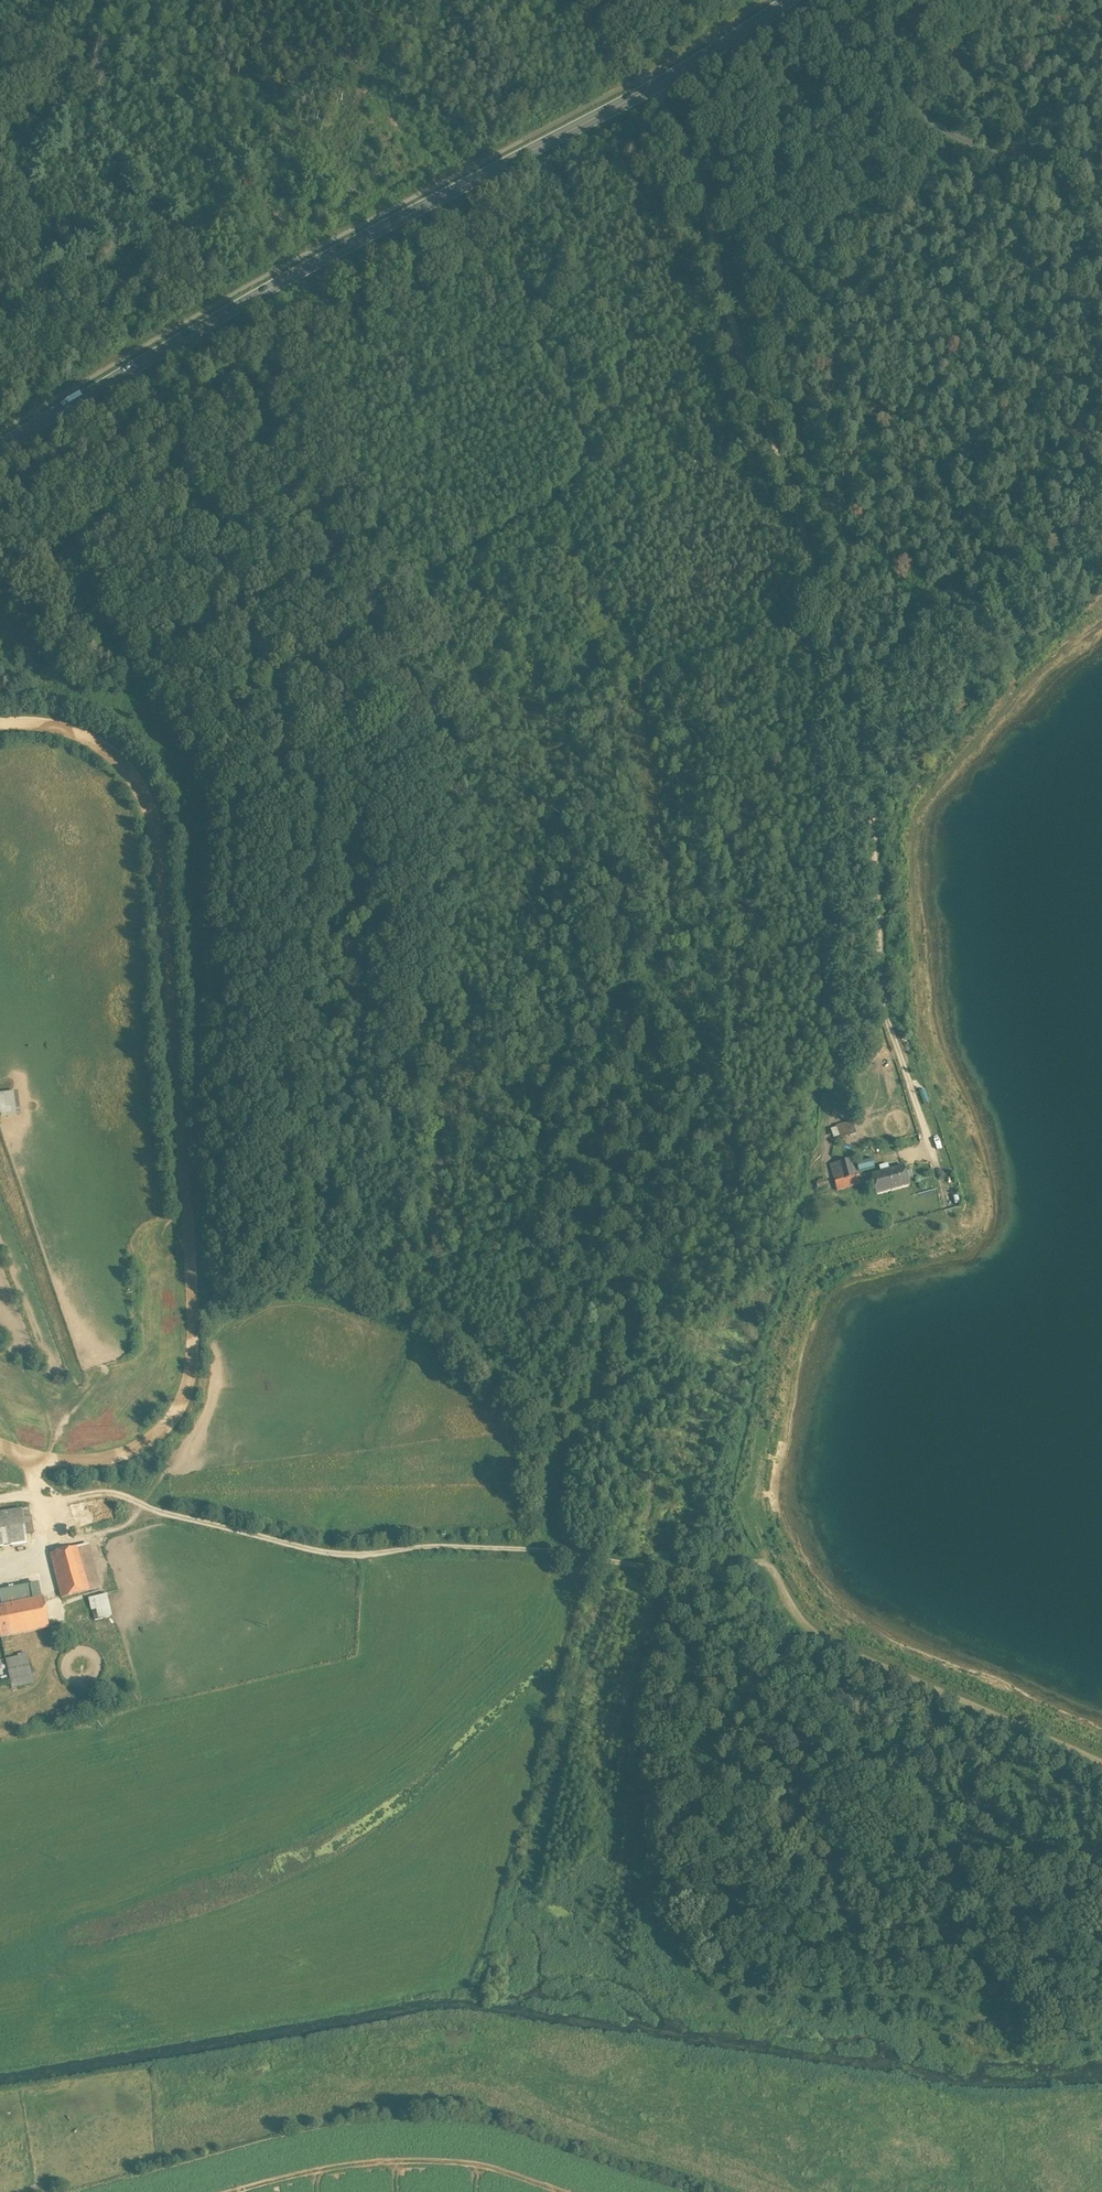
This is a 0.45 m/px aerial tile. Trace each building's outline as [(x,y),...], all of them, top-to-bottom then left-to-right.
[(22,1114),(20,1091),(0,1092),(0,1095),(1,1109),(0,1109),(0,1114),(22,1114)] [(856,1122),(839,1128),(843,1142),(860,1136),(856,1122)] [(856,1159),(831,1165),(838,1193),(863,1187),(856,1159)] [(859,1170),(876,1167),(875,1159),(858,1161),(859,1170)] [(907,1166),(871,1174),(877,1197),(913,1189),(907,1166)] [(32,1508),(22,1509),(26,1538),(37,1536),(32,1508)] [(27,1542),(26,1538),(22,1509),(0,1513),(0,1546),(27,1542)] [(77,1546),(90,1590),(103,1587),(91,1542),(77,1546)] [(77,1546),(51,1553),(62,1598),(90,1590),(77,1546)] [(109,1595),(89,1600),(96,1623),(115,1618),(109,1595)] [(0,1606),(0,1628),(2,1637),(49,1628),(43,1597),(0,1606)] [(29,1654),(7,1660),(15,1690),(36,1684),(29,1654)]
